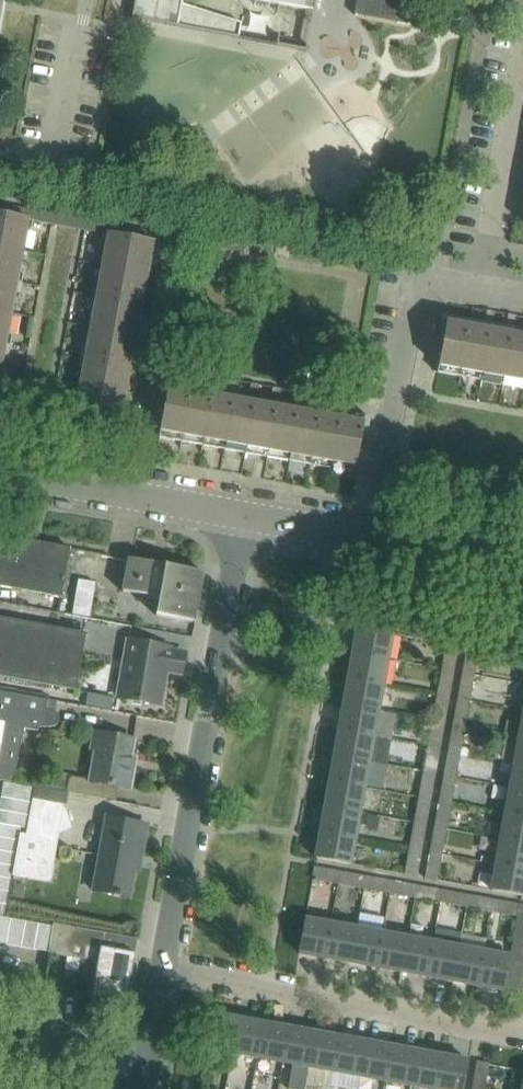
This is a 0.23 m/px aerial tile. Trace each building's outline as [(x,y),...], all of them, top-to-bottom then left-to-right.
[(132,18),(189,29),(213,33),(239,38),(241,24),(182,4),(182,0),(135,0),(132,18)] [(314,11),(316,0),(255,0),(314,11)] [(354,15),(407,25),(411,0),(357,0),(354,15)] [(68,227),(70,217),(0,204),(0,277),(13,280),(14,272),(19,273),(27,229),(23,228),(24,220),(33,221),(51,224),(58,225),(68,227)] [(70,217),(68,227),(77,229),(84,230),(103,234),(112,236),(111,245),(106,244),(98,287),(102,288),(101,296),(142,303),(147,279),(145,279),(147,269),(148,269),(153,242),(152,242),(153,232),(70,217)] [(13,280),(0,277),(0,341),(10,343),(11,336),(7,335),(15,291),(11,291),(13,282),(22,283),(13,281),(13,280)] [(91,350),(90,358),(131,366),(135,341),(133,341),(135,331),(137,331),(142,303),(101,296),(101,297),(92,295),(91,296),(101,298),(99,307),(95,306),(86,350),(91,350)] [(486,311),(484,324),(492,325),(494,312),(486,311)] [(508,315),(506,328),(513,329),(516,316),(508,315)] [(446,322),(437,373),(459,377),(522,388),(522,336),(469,326),(446,322)] [(10,343),(0,341),(0,351),(1,344),(10,346),(11,345),(10,345),(10,343)] [(131,366),(90,358),(89,359),(80,357),(80,358),(89,360),(88,369),(83,368),(75,412),(79,412),(78,421),(69,419),(69,421),(119,430),(124,403),(122,403),(124,393),(126,393),(131,366)] [(184,385),(192,386),(194,373),(186,372),(184,385)] [(206,389),(213,390),(216,377),(208,376),(206,389)] [(227,393),(235,394),(237,381),(229,380),(227,393)] [(249,397),(256,398),(259,385),(251,384),(249,397)] [(168,387),(159,438),(355,473),(364,423),(168,387)] [(270,401),(278,402),(280,389),(272,388),(270,401)] [(292,404),(299,406),(302,393),(294,391),(292,404)] [(314,408),(321,410),(322,409),(324,397),(316,395),(314,408)] [(335,412),(342,414),(345,401),(337,399),(335,412)] [(0,535),(0,587),(61,598),(70,549),(70,548),(0,535)] [(156,616),(195,623),(204,572),(165,565),(165,568),(152,566),(152,563),(128,559),(122,590),(159,597),(156,616)] [(362,601),(358,626),(392,632),(397,608),(362,601)] [(77,690),(88,633),(0,617),(0,676),(77,690)] [(451,617),(451,618),(447,642),(459,645),(463,620),(451,617)] [(472,621),(467,646),(479,648),(484,624),(484,623),(472,621)] [(358,626),(353,652),(388,658),(392,632),(358,626)] [(128,641),(119,697),(159,704),(164,678),(165,671),(180,674),(184,653),(169,651),(169,648),(128,641)] [(454,670),(459,645),(447,642),(442,668),(454,670)] [(474,674),(479,648),(467,646),(462,672),(474,674)] [(353,652),(349,677),(383,684),(388,658),(353,652)] [(449,696),(454,670),(442,668),(437,694),(449,696)] [(470,700),(474,674),(462,672),(458,698),(470,700)] [(349,677),(344,703),(378,709),(383,684),(349,677)] [(11,781),(22,727),(39,730),(40,725),(53,725),(55,725),(57,724),(58,723),(59,722),(60,720),(61,719),(61,717),(61,715),(60,714),(59,712),(58,711),(57,710),(56,709),(46,708),(47,700),(0,691),(0,779),(11,781)] [(445,722),(449,696),(437,694),(433,719),(445,722)] [(458,698),(453,723),(465,725),(476,727),(478,714),(468,712),(470,700),(458,698)] [(344,703),(339,729),(374,735),(378,709),(344,703)] [(440,747),(445,722),(433,719),(428,745),(440,747)] [(461,751),(465,725),(453,723),(449,749),(461,751)] [(334,755),(369,761),(385,764),(390,738),(374,735),(339,729),(334,755)] [(69,782),(68,784),(67,792),(109,800),(109,801),(111,802),(114,785),(129,788),(133,769),(129,768),(134,740),(96,733),(93,751),(97,752),(91,781),(73,778),(71,779),(69,782)] [(515,761),(522,763),(522,736),(519,735),(515,761)] [(435,773),(440,747),(428,745),(423,771),(435,773)] [(456,777),(461,751),(449,749),(444,775),(456,777)] [(334,755),(330,780),(364,787),(369,761),(334,755)] [(510,787),(522,789),(522,763),(515,761),(510,787)] [(431,799),(435,773),(423,771),(418,796),(419,797),(431,799)] [(451,803),(456,777),(444,775),(439,800),(451,803)] [(42,779),(41,789),(65,793),(67,794),(67,792),(68,784),(42,779)] [(330,780),(325,806),(360,812),(364,787),(330,780)] [(4,781),(1,796),(31,801),(34,787),(34,786),(11,782),(4,781)] [(13,865),(11,876),(49,883),(57,837),(72,831),(63,806),(65,793),(41,789),(34,787),(31,801),(29,814),(26,827),(25,835),(19,834),(18,839),(15,852),(13,865)] [(505,812),(522,816),(522,789),(510,787),(505,812)] [(1,796),(0,801),(0,809),(29,814),(31,801),(1,796)] [(426,824),(431,799),(419,797),(418,796),(414,822),(426,824)] [(447,828),(451,803),(439,800),(435,826),(447,828)] [(325,806),(320,832),(355,838),(360,812),(325,806)] [(26,827),(29,814),(0,809),(0,822),(26,827)] [(501,838),(522,842),(522,816),(505,812),(501,838)] [(142,854),(147,825),(107,817),(93,892),(119,897),(120,895),(130,897),(135,866),(132,866),(135,853),(142,854)] [(18,839),(19,834),(25,835),(26,827),(0,822),(0,835),(18,839)] [(421,850),(426,824),(414,822),(409,848),(421,850)] [(442,854),(447,828),(435,826),(430,852),(442,854)] [(350,865),(355,838),(320,832),(316,858),(350,865)] [(15,852),(18,839),(0,835),(0,849),(15,852)] [(496,864),(522,869),(522,842),(501,838),(496,864)] [(405,874),(405,875),(417,877),(421,850),(409,848),(405,874)] [(13,865),(15,852),(0,849),(0,862),(13,865)] [(430,852),(425,878),(437,881),(437,880),(442,854),(430,852)] [(11,878),(11,876),(13,865),(0,862),(0,876),(11,878)] [(491,890),(522,896),(522,869),(496,864),(491,890)] [(312,879),(338,884),(340,872),(314,867),(312,879)] [(340,872),(338,884),(363,889),(366,876),(340,872)] [(8,891),(11,878),(0,876),(0,889),(8,891)] [(366,876),(363,889),(389,893),(391,881),(366,876)] [(389,893),(415,898),(417,886),(391,881),(389,893)] [(417,886),(415,898),(440,903),(442,890),(417,886)] [(15,887),(12,902),(23,904),(25,889),(15,887)] [(6,904),(8,891),(0,889),(0,903),(6,904)] [(440,903),(466,908),(468,895),(442,890),(440,903)] [(494,900),(468,895),(466,908),(491,913),(494,900)] [(491,913),(517,917),(519,904),(494,900),(491,913)] [(4,944),(9,918),(3,917),(0,916),(0,943),(4,944)] [(517,917),(514,931),(522,933),(522,919),(517,917)] [(9,918),(4,944),(18,947),(23,921),(9,918)] [(298,953),(324,958),(331,923),(305,919),(298,953)] [(23,921),(18,947),(32,949),(37,923),(23,921)] [(37,923),(32,949),(47,952),(51,926),(37,923)] [(138,939),(54,923),(49,946),(48,953),(98,961),(91,997),(111,1001),(113,1001),(126,1003),(138,939)] [(356,928),(331,923),(324,958),(350,963),(356,928)] [(350,963),(376,967),(382,932),(356,928),(350,963)] [(514,931),(512,945),(522,947),(522,933),(514,931)] [(408,936),(382,932),(376,967),(401,972),(408,936)] [(401,972),(427,977),(433,941),(408,936),(401,972)] [(459,945),(433,941),(427,977),(452,981),(459,945)] [(452,981),(478,986),(485,950),(459,945),(452,981)] [(512,945),(510,954),(510,959),(522,961),(522,947),(512,945)] [(510,954),(485,950),(478,986),(504,991),(505,987),(507,973),(510,959),(510,954)] [(510,959),(507,973),(522,975),(522,961),(510,959)] [(507,973),(505,987),(522,990),(522,975),(507,973)] [(237,1018),(212,1014),(206,1048),(231,1053),(237,1018)] [(256,1057),(263,1023),(237,1018),(231,1053),(256,1057)] [(289,1028),(263,1023),(256,1057),(282,1062),(289,1028)] [(289,1028),(282,1062),(293,1064),(288,1088),(304,1088),(308,1067),(314,1032),(289,1028)] [(340,1037),(314,1032),(308,1067),(334,1071),(340,1037)] [(366,1042),(340,1037),(334,1071),(359,1076),(366,1042)] [(391,1046),(366,1042),(359,1076),(385,1081),(391,1046)] [(417,1051),(391,1046),(385,1081),(411,1085),(417,1051)] [(417,1051),(411,1085),(432,1088),(436,1088),(443,1056),(417,1051)] [(443,1056),(436,1088),(463,1088),(469,1060),(443,1056)] [(473,1087),(485,1088),(489,1064),(477,1062),(473,1087)]
